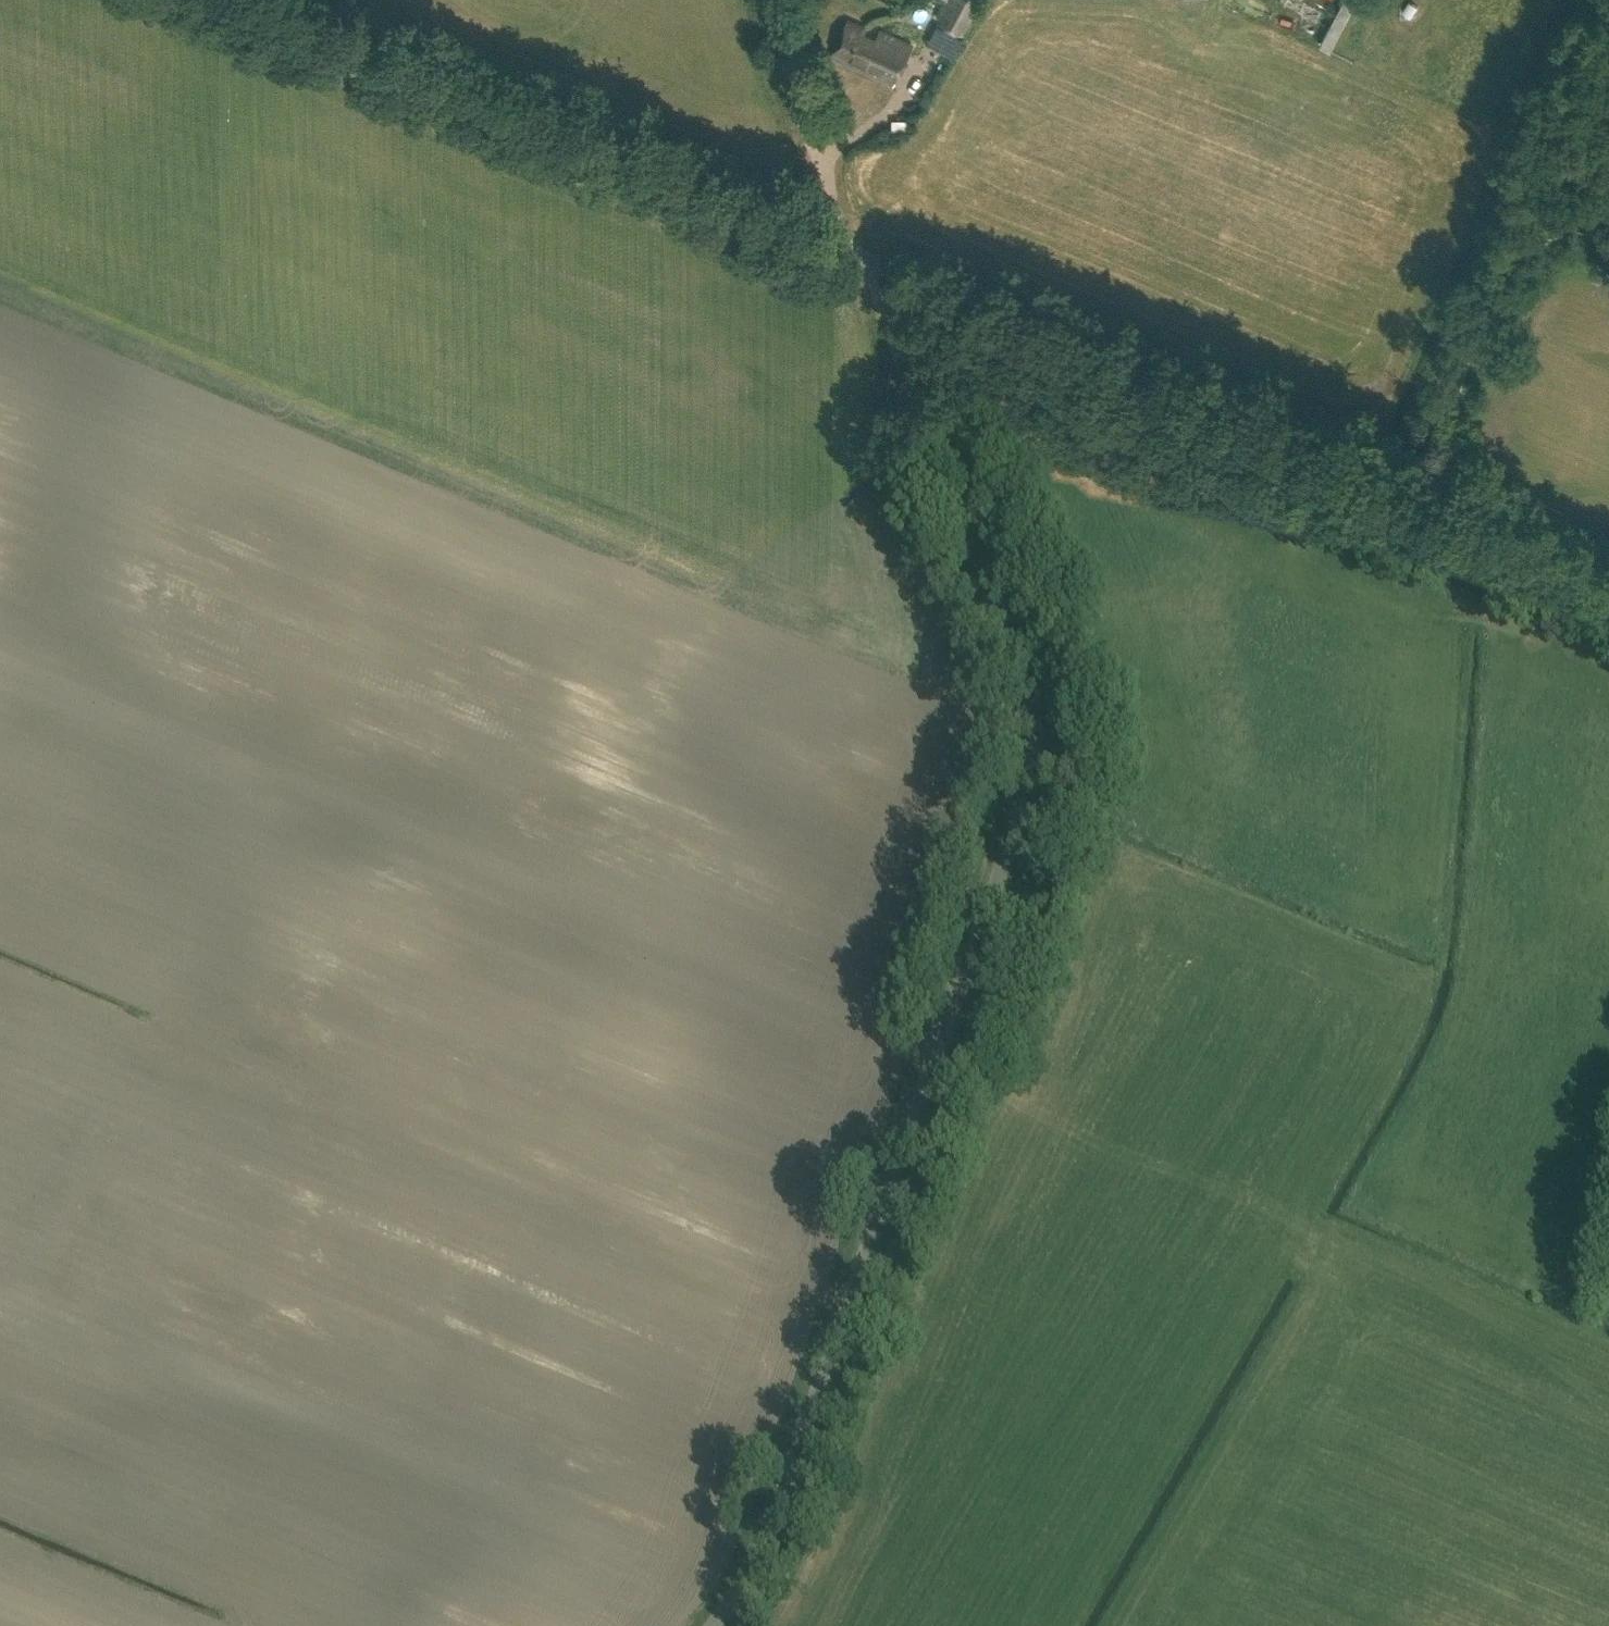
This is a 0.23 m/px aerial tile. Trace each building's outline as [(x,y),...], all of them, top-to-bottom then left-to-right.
[(910,0),(903,0),(897,11),(909,17),(915,3),(910,0)] [(937,21),(964,35),(981,0),(948,0),(937,21)] [(1363,0),(1348,0),(1326,44),(1337,49),(1363,0)] [(1289,32),(1298,18),(1286,10),(1277,24),(1289,32)] [(866,29),(847,21),(831,57),(895,86),(913,47),(880,32),(876,40),(863,35),(866,29)]
